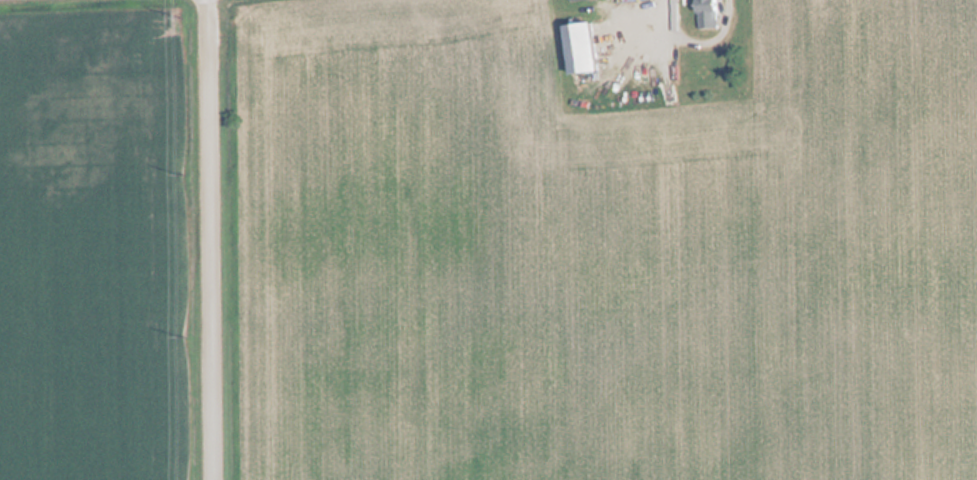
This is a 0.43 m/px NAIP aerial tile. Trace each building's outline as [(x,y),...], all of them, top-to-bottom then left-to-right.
[(716,0),(692,0),(694,29),(717,28),(716,0)] [(563,74),(591,70),(586,22),(557,25),(563,74)]
